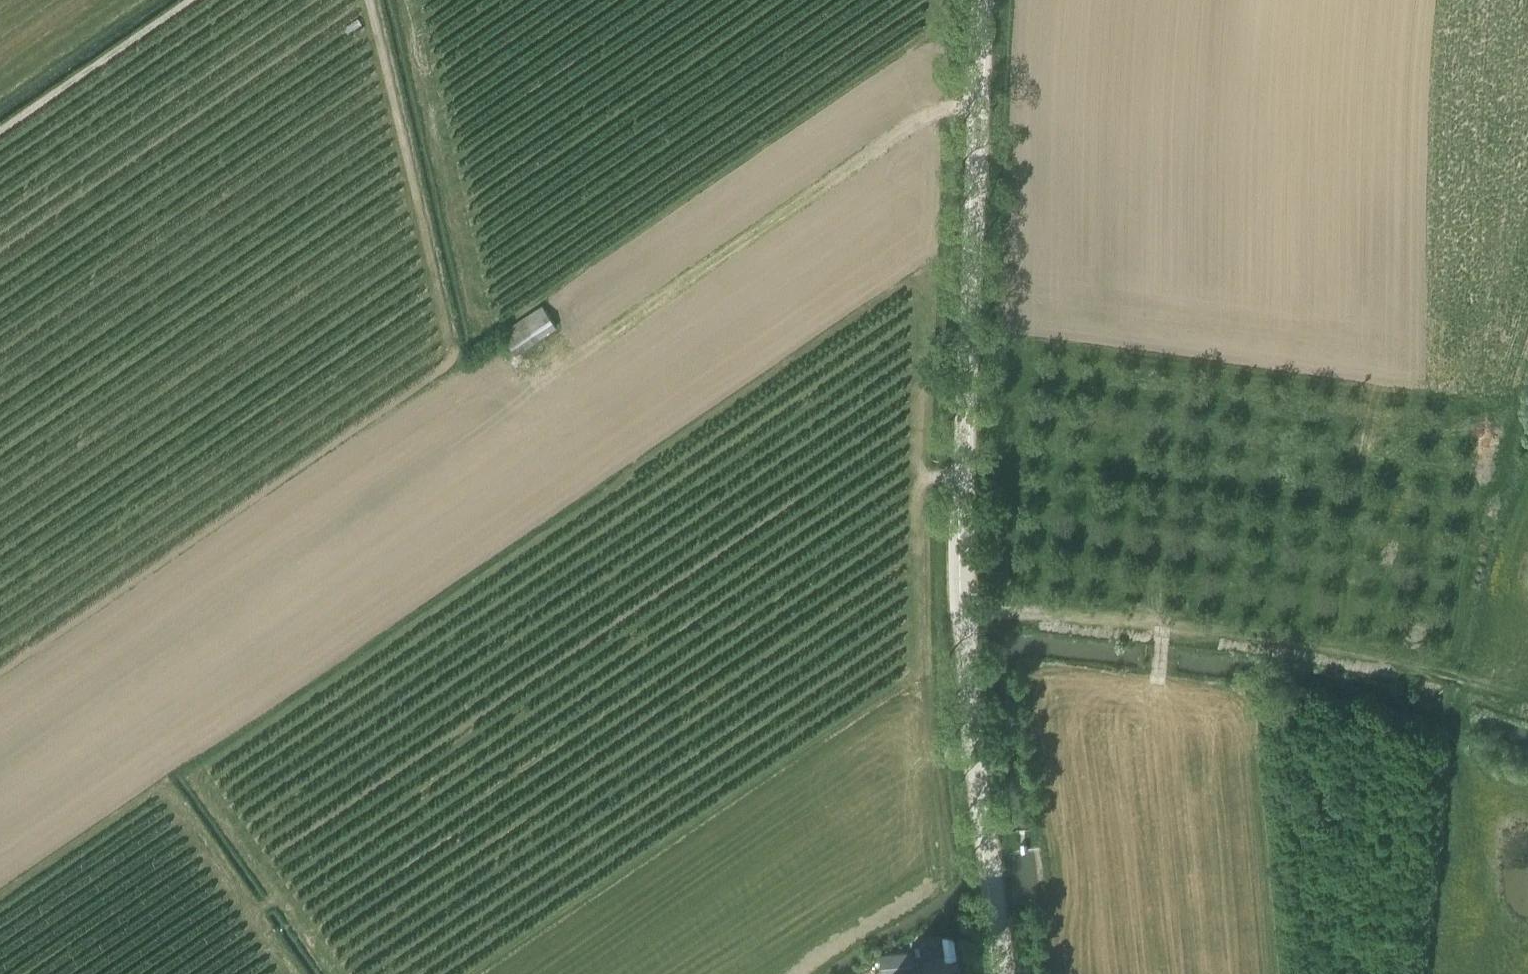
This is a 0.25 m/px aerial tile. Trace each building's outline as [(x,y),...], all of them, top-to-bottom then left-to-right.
[(542,306),(502,333),(516,355),(557,328),(542,306)] [(916,968),(915,949),(883,951),(885,971),(916,968)]
